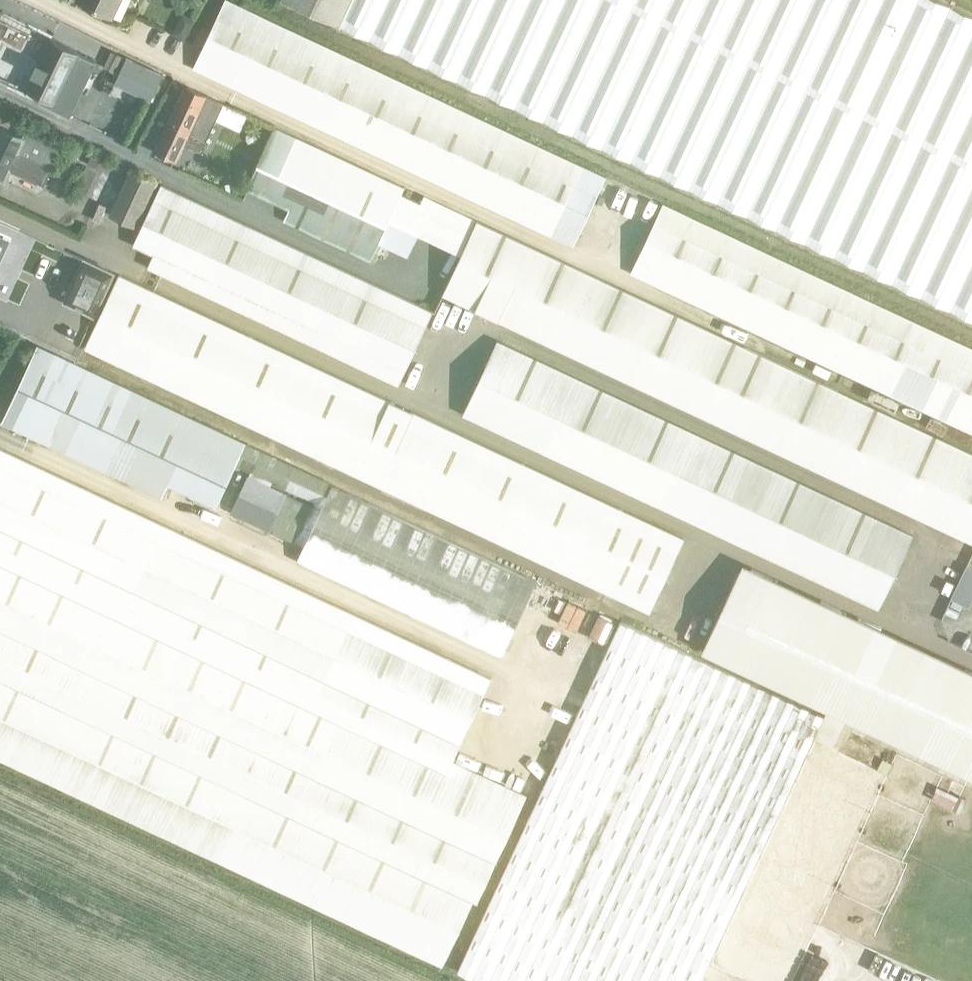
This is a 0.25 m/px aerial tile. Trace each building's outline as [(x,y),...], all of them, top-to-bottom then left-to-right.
[(82,1),(113,16),(120,0),(82,0),(82,1)] [(201,51),(194,66),(574,245),(606,175),(230,0),(225,0),(201,51)] [(352,0),(290,0),(341,24),(352,0)] [(341,24),(971,318),(971,15),(939,0),(352,0),(341,24)] [(183,12),(172,33),(185,40),(196,19),(183,12)] [(91,73),(77,66),(73,64),(80,50),(52,37),(40,63),(41,63),(36,73),(35,73),(27,88),(55,101),(65,82),(83,90),(91,73)] [(112,49),(103,65),(114,70),(122,55),(112,49)] [(116,81),(121,84),(151,99),(162,73),(127,57),(116,81)] [(202,151),(216,119),(239,130),(246,115),(223,104),(224,101),(208,94),(187,85),(157,149),(175,158),(183,142),(202,151)] [(971,540),(971,451),(839,389),(694,322),(478,220),(425,195),(421,203),(401,193),(405,186),(275,125),(242,199),(371,258),(379,240),(409,254),(419,231),(462,251),(443,293),(659,394),(971,540)] [(0,132),(0,178),(5,181),(11,169),(45,185),(63,146),(26,128),(23,136),(3,126),(0,132)] [(86,193),(98,168),(87,163),(75,187),(86,193)] [(131,169),(111,212),(137,224),(156,180),(131,169)] [(400,381),(431,314),(433,308),(162,183),(128,255),(400,381)] [(660,210),(632,271),(971,431),(971,347),(664,203),(660,210)] [(0,260),(10,239),(0,234),(0,260)] [(84,259),(65,301),(68,302),(92,313),(94,314),(114,271),(87,259),(85,258),(84,259)] [(662,585),(685,537),(685,536),(120,274),(86,345),(544,560),(651,610),(662,585)] [(498,339),(464,411),(880,606),(913,533),(498,339)] [(236,463),(246,442),(39,345),(3,421),(186,507),(192,493),(217,504),(236,463)] [(332,483),(246,442),(236,463),(323,503),(332,483)] [(443,965),(475,899),(479,900),(528,794),(453,760),(492,676),(0,447),(0,758),(443,965)] [(231,511),(304,544),(321,508),(249,474),(231,511)] [(332,483),(323,503),(321,508),(304,544),(298,559),(502,655),(538,579),(332,483)] [(702,649),(906,745),(971,775),(971,669),(743,562),(702,649)] [(954,595),(971,603),(971,601),(971,563),(969,562),(954,595)] [(541,793),(458,970),(481,980),(702,980),(745,889),(825,717),(621,622),(541,793)]
